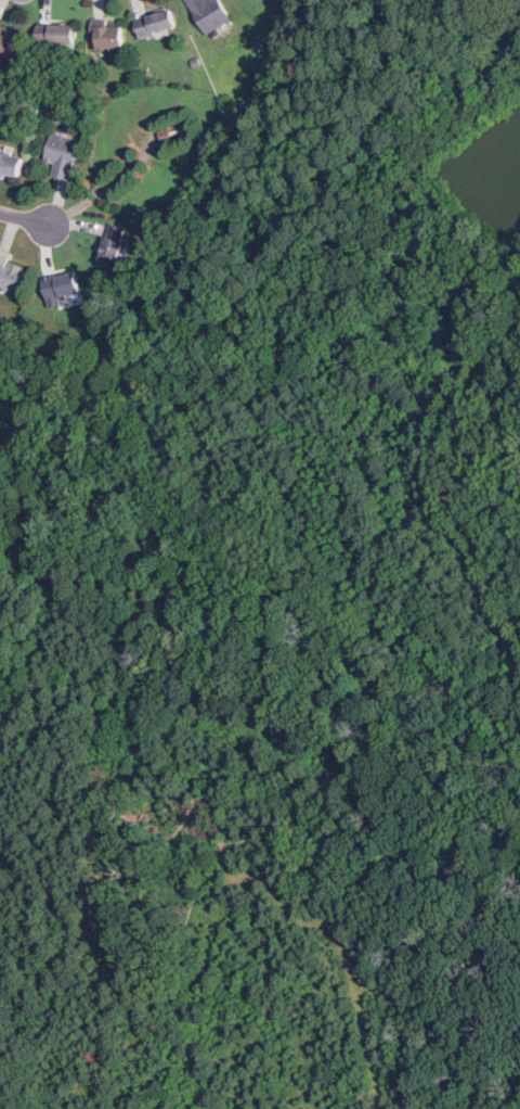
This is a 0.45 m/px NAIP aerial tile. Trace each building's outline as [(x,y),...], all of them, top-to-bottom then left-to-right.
[(209,34),(232,18),(220,0),(208,0),(189,0),(209,34)] [(141,37),(177,27),(171,9),(135,18),(141,37)] [(38,24),(38,43),(75,43),(75,24),(38,24)] [(123,47),(123,25),(94,25),(94,47),(123,47)] [(17,33),(0,27),(0,51),(10,54),(17,33)] [(46,162),(55,164),(53,177),(70,180),(79,138),(52,132),(46,162)] [(20,178),(23,158),(0,153),(0,174),(20,178)] [(117,266),(128,229),(110,224),(99,260),(117,266)] [(25,267),(8,263),(10,255),(0,252),(0,288),(17,293),(25,267)] [(81,295),(76,271),(43,278),(49,302),(81,295)]
